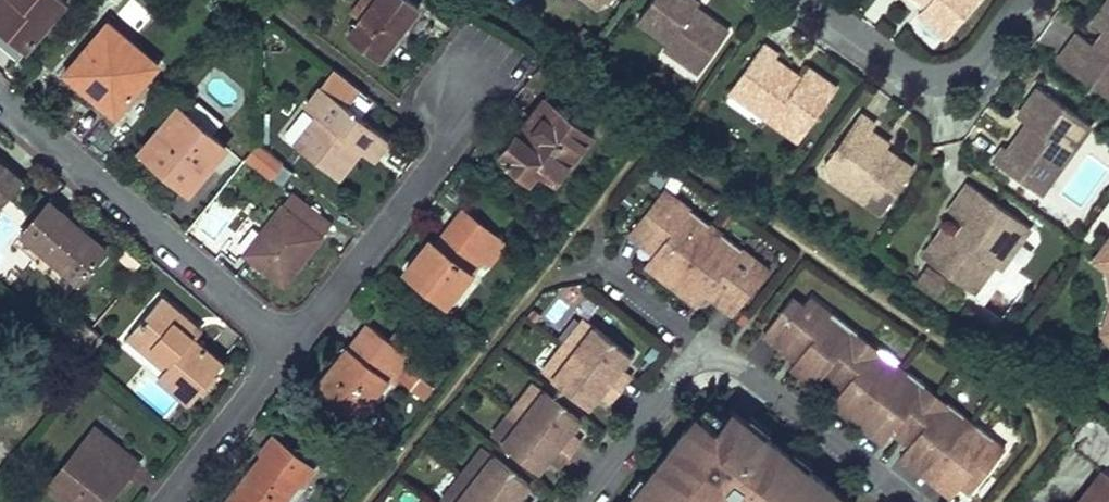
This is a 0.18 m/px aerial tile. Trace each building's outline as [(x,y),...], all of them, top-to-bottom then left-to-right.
[(22,51),(61,0),(0,0),(0,34),(22,51)] [(382,54),(414,13),(422,3),(418,0),(354,0),(350,5),(362,14),(350,29),(382,54)] [(637,15),(667,37),(660,45),(682,60),(688,52),(701,61),(724,29),(693,6),(697,0),(648,0),(637,15)] [(927,10),(920,17),(945,40),(982,0),(915,0),(927,10)] [(1059,62),(1108,98),(1108,2),(1093,24),(1104,32),(1093,46),(1079,35),(1059,62)] [(86,88),(117,113),(161,55),(111,17),(67,74),(86,88)] [(760,40),(734,75),(748,85),(748,101),(794,134),(831,83),(803,63),(795,74),(790,82),(778,74),(780,63),(773,58),(777,52),(760,40)] [(682,60),(695,70),(701,61),(688,52),(682,60)] [(795,74),(780,63),(778,74),(790,82),(795,74)] [(734,75),(726,85),(748,101),(748,85),(734,75)] [(374,153),(384,140),(390,133),(320,79),(304,99),(321,112),(298,143),(340,175),(363,144),(374,153)] [(529,104),(501,140),(512,149),(503,161),(530,182),(539,171),(554,182),(593,132),(539,90),(529,104)] [(1007,147),(996,163),(1032,190),(1043,176),(1055,175),(1090,130),(1041,92),(1022,118),(1032,125),(1038,130),(1032,139),(1021,139),(1012,150),(1007,147)] [(170,168),(195,187),(231,142),(179,101),(144,147),(170,168)] [(855,111),(820,161),(854,185),(848,193),(871,209),(904,162),(882,147),(885,142),(868,130),(872,124),(855,111)] [(1032,125),(1021,139),(1032,139),(1038,130),(1032,125)] [(244,164),(272,182),(283,164),(256,146),(244,164)] [(820,161),(827,178),(848,193),(854,185),(820,161)] [(13,182),(0,171),(0,199),(13,182)] [(1032,190),(1040,196),(1055,175),(1043,176),(1032,190)] [(270,229),(254,250),(288,276),(326,226),(333,218),(290,184),(261,222),(270,229)] [(663,188),(630,232),(656,252),(645,265),(655,273),(686,296),(696,305),(706,293),(732,314),(767,268),(663,188)] [(945,229),(925,258),(976,294),(997,265),(1003,271),(1031,231),(967,188),(950,213),(967,224),(958,237),(945,229)] [(217,247),(237,210),(215,198),(194,235),(217,247)] [(38,202),(11,236),(71,284),(98,250),(38,202)] [(415,244),(400,263),(444,296),(476,254),(485,261),(503,238),(461,206),(440,233),(429,225),(415,244)] [(1092,271),(1105,278),(1108,299),(1108,246),(1092,271)] [(196,327),(153,292),(120,332),(158,363),(151,371),(183,398),(216,359),(189,336),(196,327)] [(793,297),(766,330),(800,357),(792,367),(805,376),(817,386),(825,375),(844,390),(833,404),(852,419),(855,416),(867,426),(866,428),(885,444),(895,430),(912,444),(901,457),(911,466),(920,473),(923,470),(935,480),(934,481),(947,492),(954,497),(965,484),(973,491),(1007,449),(812,294),(804,305),(793,297)] [(342,334),(309,379),(357,414),(387,372),(394,377),(418,344),(396,328),(390,337),(364,318),(348,339),(342,334)] [(583,318),(543,372),(589,408),(599,395),(610,402),(616,394),(625,382),(630,376),(620,368),(630,354),(583,318)] [(533,382),(493,436),(539,471),(549,458),(560,466),(580,439),(570,431),(580,418),(533,382)] [(808,467),(812,462),(793,448),(789,453),(767,437),(772,430),(754,416),(749,422),(730,407),(713,429),(695,415),(645,480),(640,476),(631,488),(637,493),(630,501),(852,501),(808,467)] [(1090,413),(1067,441),(1103,472),(1078,501),(1108,501),(1108,473),(1106,471),(1108,467),(1108,429),(1090,413)] [(61,501),(96,501),(106,491),(131,461),(90,427),(41,485),(61,501)] [(225,497),(232,501),(278,501),(299,476),(304,480),(317,464),(273,429),(265,439),(259,446),(263,449),(225,497)] [(443,500),(445,501),(528,501),(520,496),(530,482),(483,446),(443,500)]
